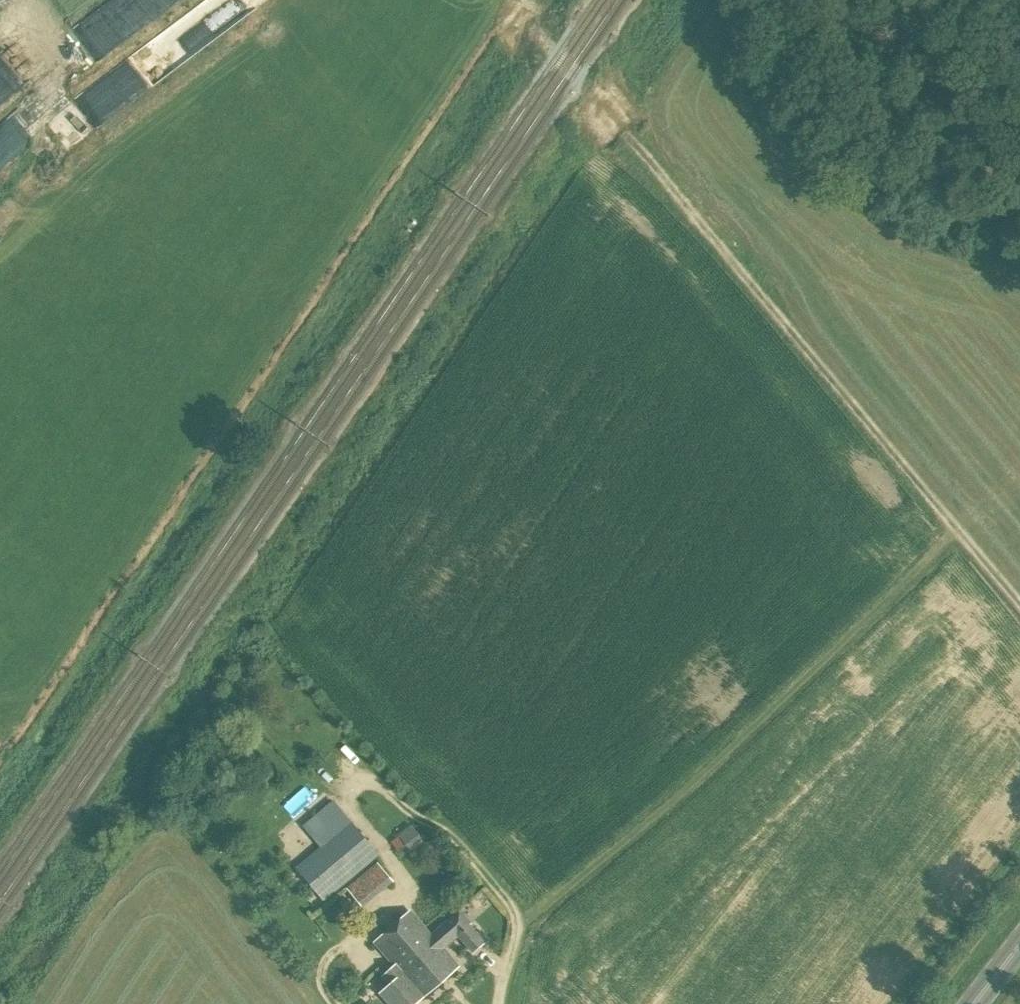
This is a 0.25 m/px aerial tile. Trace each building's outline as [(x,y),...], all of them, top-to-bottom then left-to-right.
[(138,0),(121,0),(87,37),(111,58),(152,13),(138,0)] [(336,803),(305,829),(324,852),(333,863),(365,838),(352,823),(336,803)] [(324,852),(302,870),(311,881),(325,898),(379,855),(365,838),(333,863),(324,852)] [(347,887),(362,907),(393,882),(377,862),(347,887)] [(430,937),(443,951),(459,936),(474,953),(485,944),(459,912),(430,937)] [(396,966),(423,997),(456,967),(443,951),(430,937),(409,913),(375,943),(396,966)] [(396,966),(388,973),(395,981),(380,994),(389,1003),(414,1003),(423,997),(396,966)]
